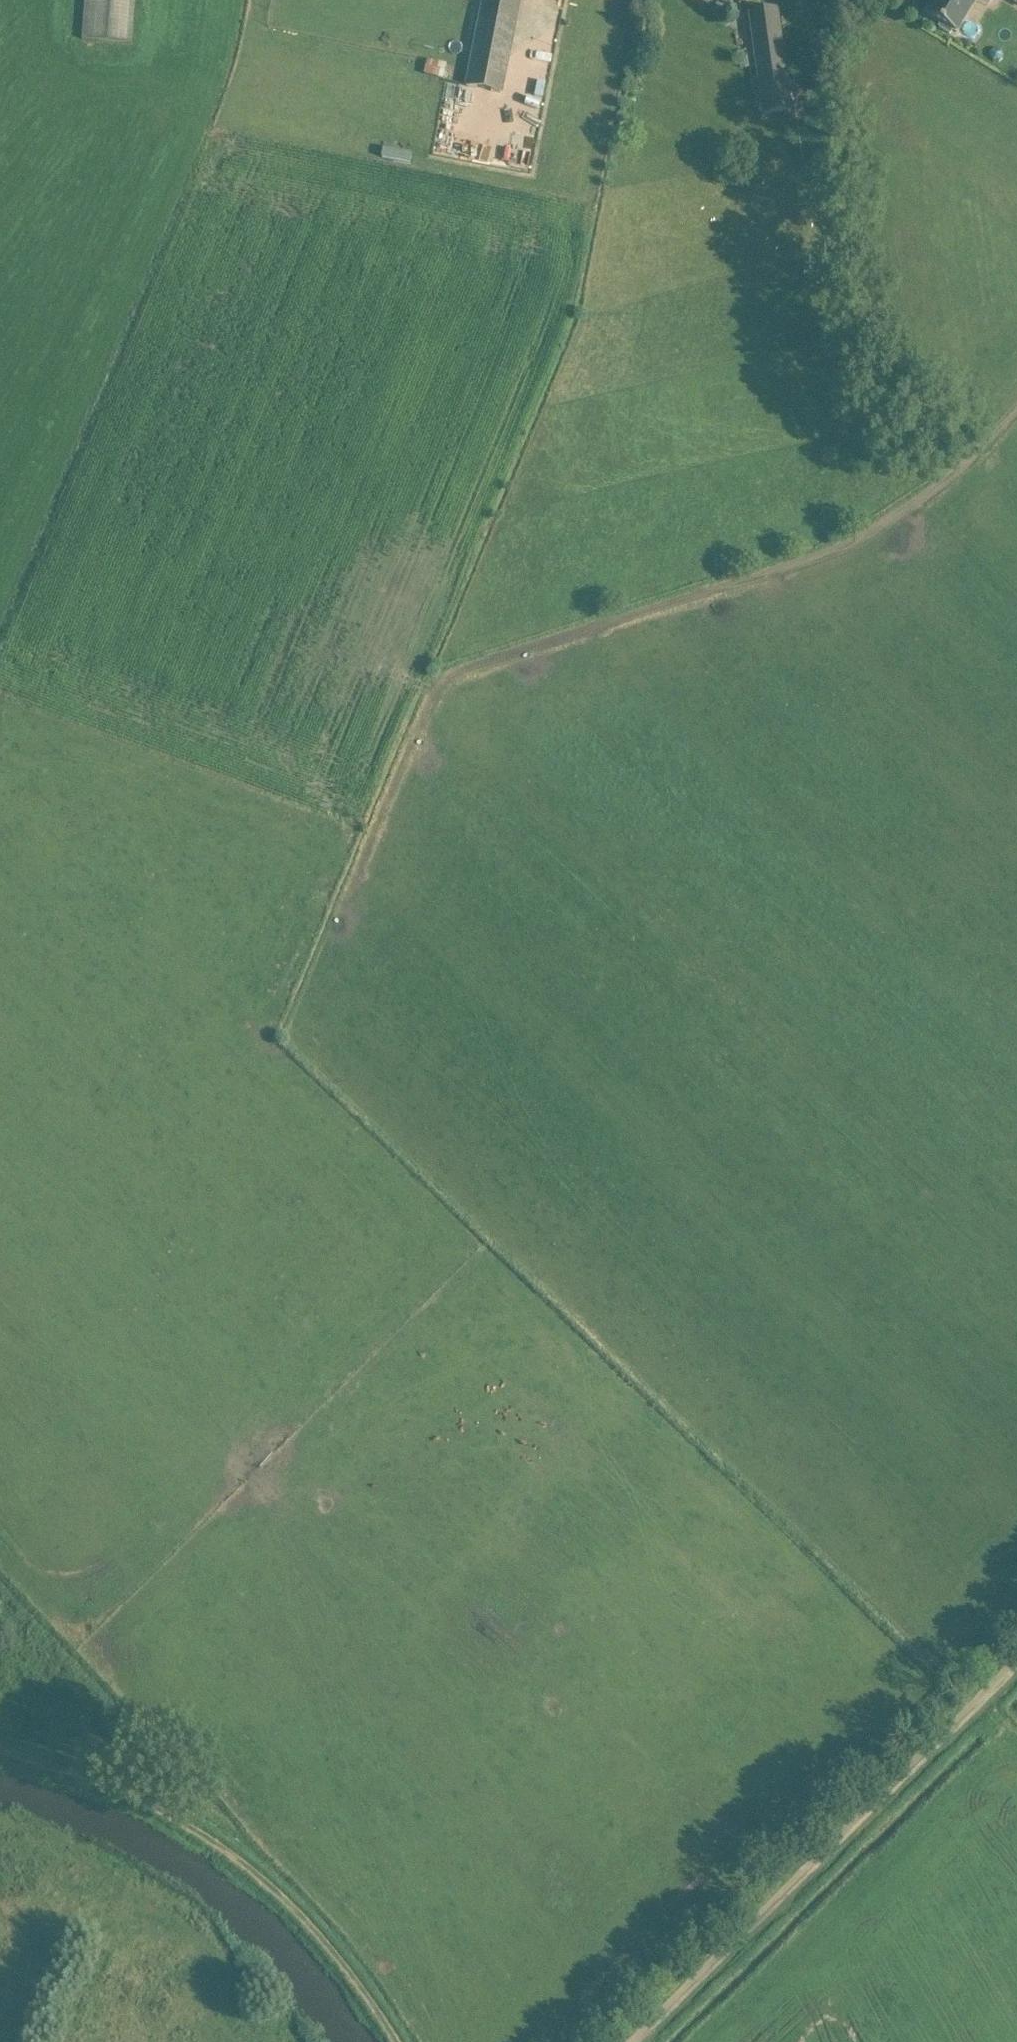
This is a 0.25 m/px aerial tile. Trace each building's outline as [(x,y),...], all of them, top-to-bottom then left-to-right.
[(83,39),(131,43),(134,0),(86,0),(83,39)] [(520,9),(522,0),(482,0),(481,2),(465,86),(503,93),(520,9)] [(927,14),(941,23),(939,27),(950,34),(953,30),(956,32),(976,0),(935,0),(927,14)] [(763,115),(790,111),(777,8),(749,13),(763,115)] [(442,77),(446,62),(431,58),(426,72),(442,77)]
